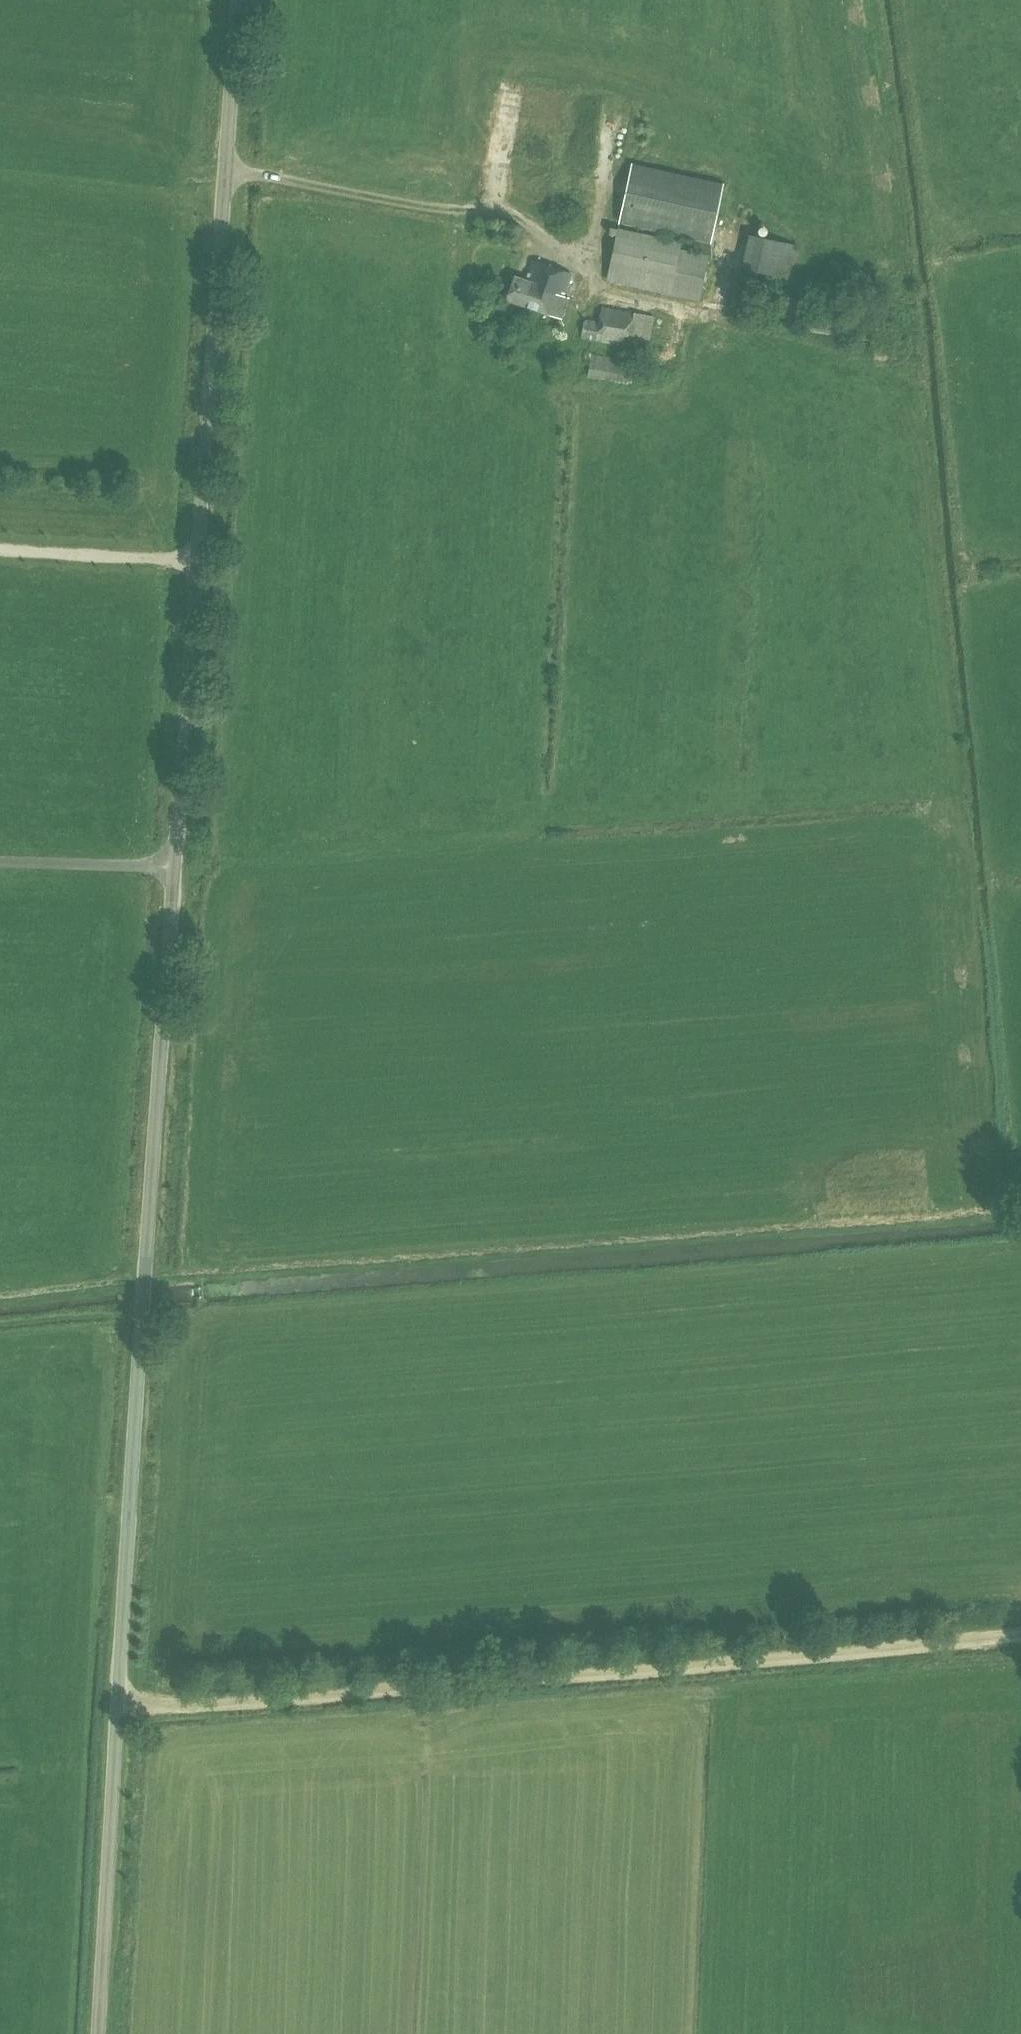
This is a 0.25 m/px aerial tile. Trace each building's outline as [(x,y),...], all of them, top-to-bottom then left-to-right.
[(712,242),(724,184),(631,164),(619,222),(712,242)] [(607,280),(699,300),(709,255),(681,249),(683,240),(617,228),(607,280)] [(795,245),(749,234),(742,266),(789,276),(795,245)] [(507,299),(562,318),(569,298),(564,296),(572,275),(532,261),(525,278),(515,275),(507,299)] [(580,338),(648,351),(654,317),(635,313),(635,312),(602,305),(598,322),(585,319),(580,338)] [(587,377),(630,384),(636,361),(592,354),(587,377)]
